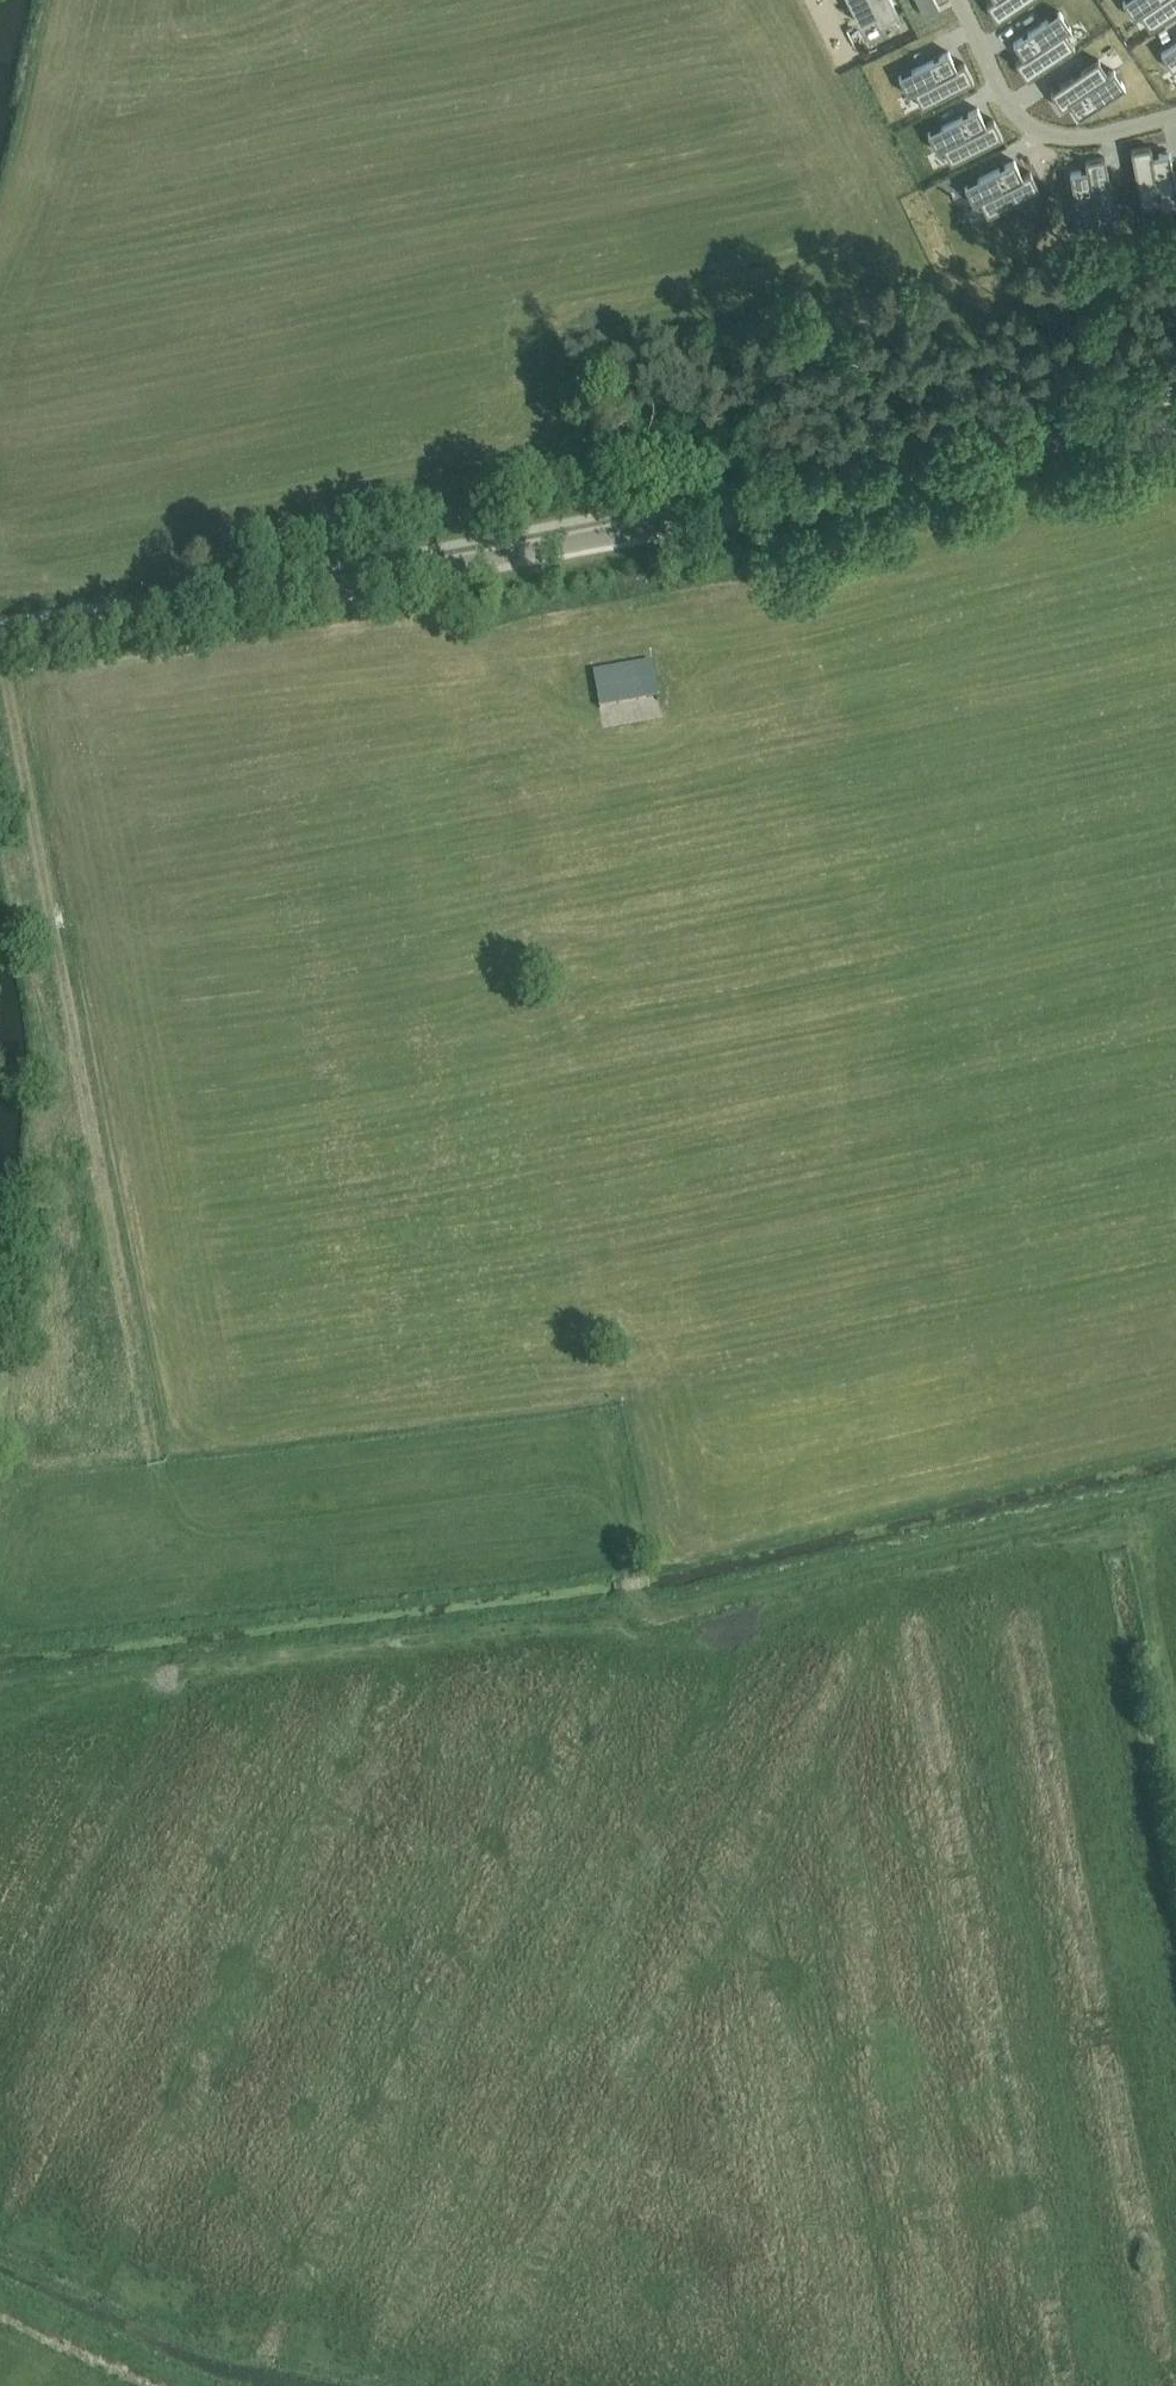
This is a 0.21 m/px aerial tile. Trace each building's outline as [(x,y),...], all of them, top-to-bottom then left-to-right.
[(860,23),(876,15),(880,23),(898,14),(891,0),(848,0),(860,23)] [(924,14),(939,7),(935,0),(917,0),(924,14)] [(986,3),(997,20),(1027,0),(991,0),(986,3)] [(1123,1),(1134,18),(1140,14),(1149,28),(1175,10),(1175,0),(1124,0),(1123,1)] [(1059,11),(1013,42),(1023,56),(1015,61),(1026,78),(1074,46),(1065,31),(1071,27),(1059,11)] [(909,19),(897,25),(904,40),(917,33),(909,19)] [(1161,53),(1172,69),(1175,67),(1175,43),(1161,53)] [(948,51),(899,76),(908,94),(914,90),(922,106),(973,80),(964,62),(956,66),(948,51)] [(1098,58),(1050,91),(1061,108),(1069,103),(1078,117),(1125,86),(1114,69),(1108,73),(1098,58)] [(977,107),(928,132),(937,150),(943,147),(951,162),(1002,136),(993,118),(985,122),(977,107)] [(1131,149),(1142,206),(1159,203),(1160,210),(1175,207),(1175,187),(1169,151),(1152,154),(1150,145),(1131,149)] [(1087,169),(1070,172),(1080,227),(1099,223),(1098,216),(1115,213),(1105,156),(1085,160),(1087,169)] [(1014,160),(964,185),(973,203),(980,200),(987,215),(1039,189),(1030,171),(1022,175),(1014,160)] [(589,666),(594,702),(653,696),(649,659),(589,666)]
